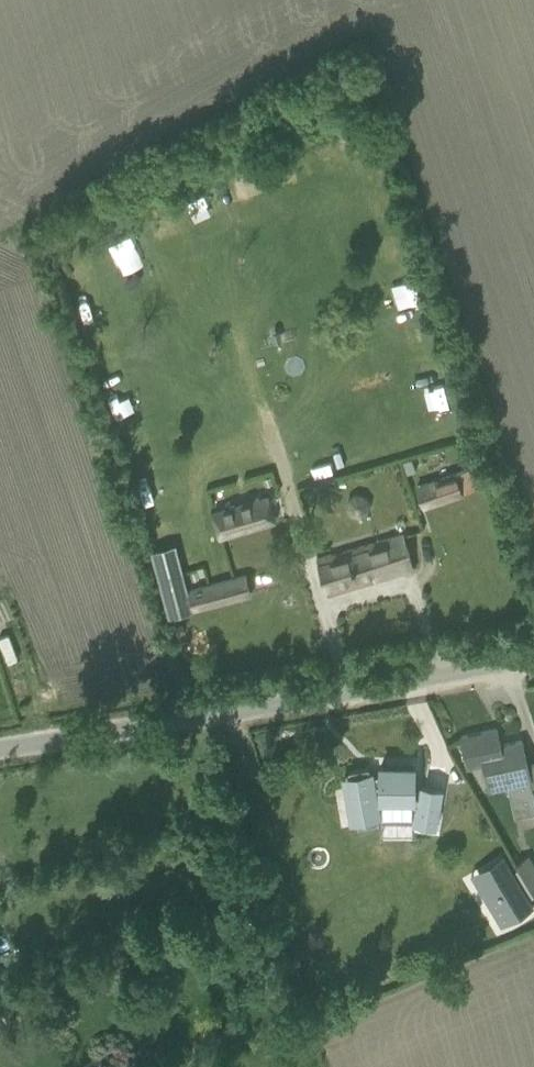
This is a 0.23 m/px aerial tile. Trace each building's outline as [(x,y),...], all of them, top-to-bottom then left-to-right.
[(200,198),(177,207),(185,229),(208,221),(200,198)] [(394,280),(398,301),(418,296),(414,276),(394,280)] [(425,378),(431,401),(450,396),(444,373),(425,378)] [(452,412),(433,407),(428,427),(447,432),(452,412)] [(411,457),(402,460),(407,473),(416,469),(411,457)] [(455,474),(416,487),(423,506),(462,493),(476,488),(469,469),(455,474)] [(214,515),(220,536),(275,521),(269,499),(214,515)] [(316,558),(321,572),(327,593),(413,566),(403,533),(332,555),(331,553),(316,558)] [(188,590),(193,608),(250,593),(246,574),(188,590)] [(530,779),(522,739),(500,744),(497,728),(460,736),(467,766),(484,762),(489,788),(530,779)] [(372,771),(352,775),(363,830),(383,826),(382,820),(388,819),(388,821),(419,820),(419,818),(423,819),(422,827),(439,829),(444,791),(426,789),(426,792),(419,791),(418,769),(386,770),(387,778),(374,781),(372,771)] [(533,893),(533,865),(528,854),(515,862),(533,893)] [(506,922),(533,906),(507,860),(490,870),(506,897),(495,903),(506,922)]
